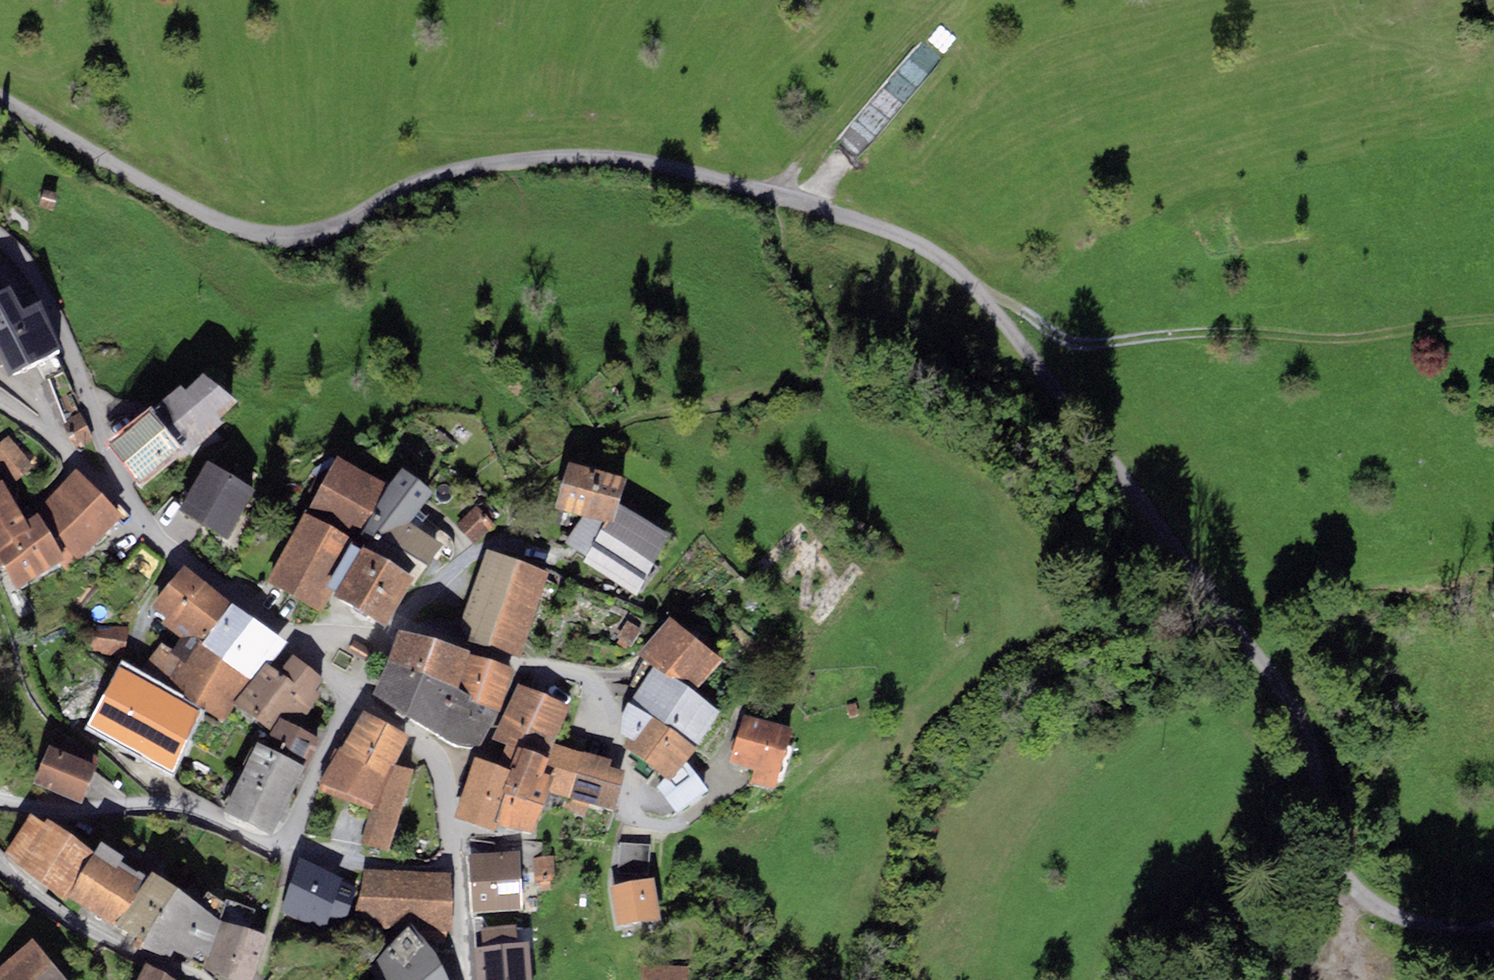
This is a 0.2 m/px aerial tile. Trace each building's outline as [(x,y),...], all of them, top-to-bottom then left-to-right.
[(59,198),(45,193),(39,209),(53,214),(59,198)] [(13,299),(0,305),(0,369),(8,386),(63,360),(42,315),(24,323),(13,299)] [(148,419),(151,423),(180,461),(184,465),(224,431),(220,427),(238,413),(203,387),(186,402),(181,397),(148,419)] [(92,444),(80,415),(64,422),(76,451),(92,444)] [(151,423),(110,454),(140,492),(180,461),(151,423)] [(9,439),(0,446),(0,475),(11,488),(33,471),(9,439)] [(392,491),(338,465),(310,516),(362,543),(392,491)] [(226,546),(255,499),(208,471),(180,517),(226,546)] [(568,473),(555,515),(581,523),(606,532),(613,534),(620,514),(627,492),(568,473)] [(122,526),(77,477),(34,518),(38,524),(65,570),(67,575),(122,526)] [(363,561),(414,593),(443,554),(417,536),(410,532),(421,517),(432,502),(402,478),(392,491),(362,543),(370,548),(363,561)] [(0,492),(0,556),(30,538),(26,532),(3,491),(0,492)] [(477,509),(456,528),(474,547),(495,528),(490,522),(495,518),(487,509),(482,514),(477,509)] [(671,545),(620,514),(613,534),(606,532),(586,563),(584,567),(638,601),(671,545)] [(410,532),(417,536),(428,523),(421,517),(410,532)] [(304,521),(267,588),(318,616),(328,599),(351,557),(355,549),(304,521)] [(586,563),(606,532),(581,523),(564,547),(586,563)] [(15,596),(65,570),(38,524),(26,532),(30,538),(0,556),(0,565),(15,596)] [(336,604),(362,563),(351,557),(328,599),(336,604)] [(520,664),(550,580),(486,557),(456,641),(520,664)] [(335,607),(386,637),(414,593),(363,561),(362,563),(336,604),(335,607)] [(232,611),(184,574),(151,614),(166,626),(194,649),(200,653),(232,611)] [(251,685),(281,645),(232,611),(200,653),(251,685)] [(641,633),(627,623),(614,643),(626,652),(629,648),(630,649),(641,633)] [(723,668),(670,625),(636,661),(652,673),(693,701),(723,668)] [(124,660),(129,629),(97,626),(92,652),(124,660)] [(194,649),(166,626),(161,631),(180,646),(173,655),(162,647),(143,669),(166,689),(194,649)] [(355,642),(350,650),(364,659),(369,650),(355,642)] [(467,663),(400,642),(387,673),(457,699),(467,663)] [(200,653),(194,649),(166,689),(223,727),(251,685),(200,653)] [(267,671),(237,710),(272,737),(279,724),(298,734),(321,700),(317,698),(326,686),(294,662),(279,680),(267,671)] [(514,678),(470,664),(459,700),(472,705),(470,712),(498,721),(500,721),(514,678)] [(173,702),(119,673),(88,729),(172,774),(201,721),(171,705),(173,702)] [(442,746),(459,700),(457,699),(387,673),(371,708),(442,746)] [(696,757),(721,720),(693,701),(652,673),(627,709),(696,757)] [(569,713),(519,689),(494,744),(506,750),(547,767),(569,713)] [(472,705),(459,700),(442,746),(455,753),(480,753),(498,721),(470,712),(472,705)] [(696,757),(627,709),(621,723),(620,741),(630,748),(623,755),(639,769),(634,776),(648,786),(653,778),(663,785),(670,790),(689,770),(699,758),(696,757)] [(409,745),(366,720),(342,756),(339,755),(319,789),(320,789),(375,810),(392,773),(395,774),(409,745)] [(793,737),(744,721),(729,767),(754,775),(750,789),(774,796),(793,737)] [(262,756),(258,753),(225,817),(276,843),(325,748),(298,734),(279,724),(272,737),(262,756)] [(584,757),(556,747),(548,768),(544,782),(517,773),(516,780),(511,778),(510,781),(503,804),(544,818),(551,798),(569,804),(584,757)] [(60,758),(50,753),(35,785),(81,808),(97,776),(93,774),(98,764),(65,749),(60,758)] [(547,767),(506,750),(496,775),(510,781),(511,778),(516,780),(517,773),(544,782),(548,768),(547,767)] [(612,768),(584,757),(569,804),(589,810),(615,819),(624,779),(611,774),(612,768)] [(496,775),(475,767),(455,823),(495,837),(496,832),(503,804),(510,781),(496,775)] [(708,798),(689,770),(670,790),(663,785),(657,792),(677,820),(708,798)] [(395,774),(392,773),(375,810),(372,815),(360,847),(389,858),(413,780),(395,774)] [(372,815),(375,810),(320,789),(318,794),(372,815)] [(544,818),(503,804),(496,832),(535,841),(544,818)] [(589,810),(569,804),(567,811),(586,820),(589,810)] [(93,862),(47,827),(45,831),(31,822),(4,855),(67,902),(93,862)] [(635,843),(620,842),(618,873),(633,874),(635,843)] [(649,844),(635,843),(633,874),(647,875),(649,844)] [(113,931),(150,885),(138,878),(134,883),(119,874),(124,866),(101,852),(69,903),(113,931)] [(519,857),(470,859),(472,919),(521,917),(519,857)] [(554,859),(532,860),(534,885),(540,885),(540,892),(551,892),(551,884),(556,883),(554,859)] [(358,893),(301,865),(282,914),(326,932),(331,919),(348,921),(358,893)] [(450,880),(364,873),(354,923),(385,929),(453,935),(450,880)] [(661,919),(654,878),(610,885),(617,926),(661,919)] [(150,885),(113,931),(133,945),(131,950),(140,954),(178,901),(153,882),(150,885)] [(197,913),(178,901),(140,954),(169,967),(174,957),(192,966),(195,961),(201,964),(203,960),(206,962),(220,928),(226,912),(207,899),(197,913)] [(229,902),(226,912),(220,928),(203,973),(222,979),(255,979),(267,944),(246,936),(256,913),(229,902)] [(525,949),(513,949),(512,928),(472,930),(474,979),(526,979),(525,949)] [(375,979),(443,979),(442,978),(427,954),(410,934),(370,970),(375,979)] [(38,952),(33,947),(0,971),(0,979),(3,979),(38,952)] [(38,952),(3,979),(60,979),(38,952)] [(643,979),(688,979),(688,966),(643,965),(643,979)] [(141,979),(160,979),(146,971),(141,979)]
